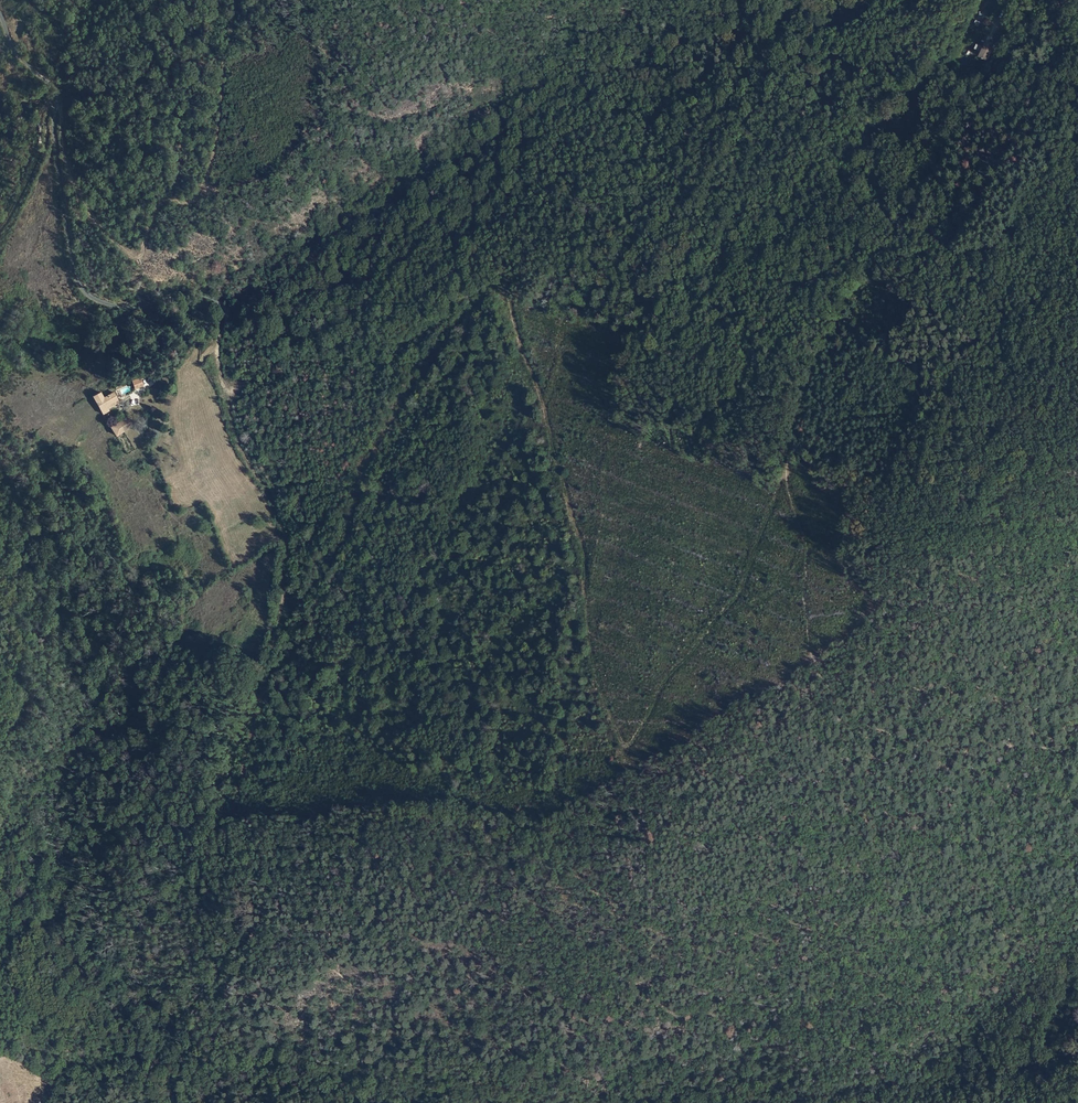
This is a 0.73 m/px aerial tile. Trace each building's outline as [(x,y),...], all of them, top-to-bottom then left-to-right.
[(1002,37),(996,34),(990,49),(987,47),(984,55),(985,56),(981,64),(989,68),(1002,37)] [(137,380),(138,388),(146,385),(144,377),(137,380)] [(104,393),(97,397),(106,412),(122,402),(116,392),(106,397),(104,393)] [(132,417),(132,418),(124,422),(128,430),(137,425),(132,417)] [(124,422),(115,427),(120,435),(128,430),(124,422)]
